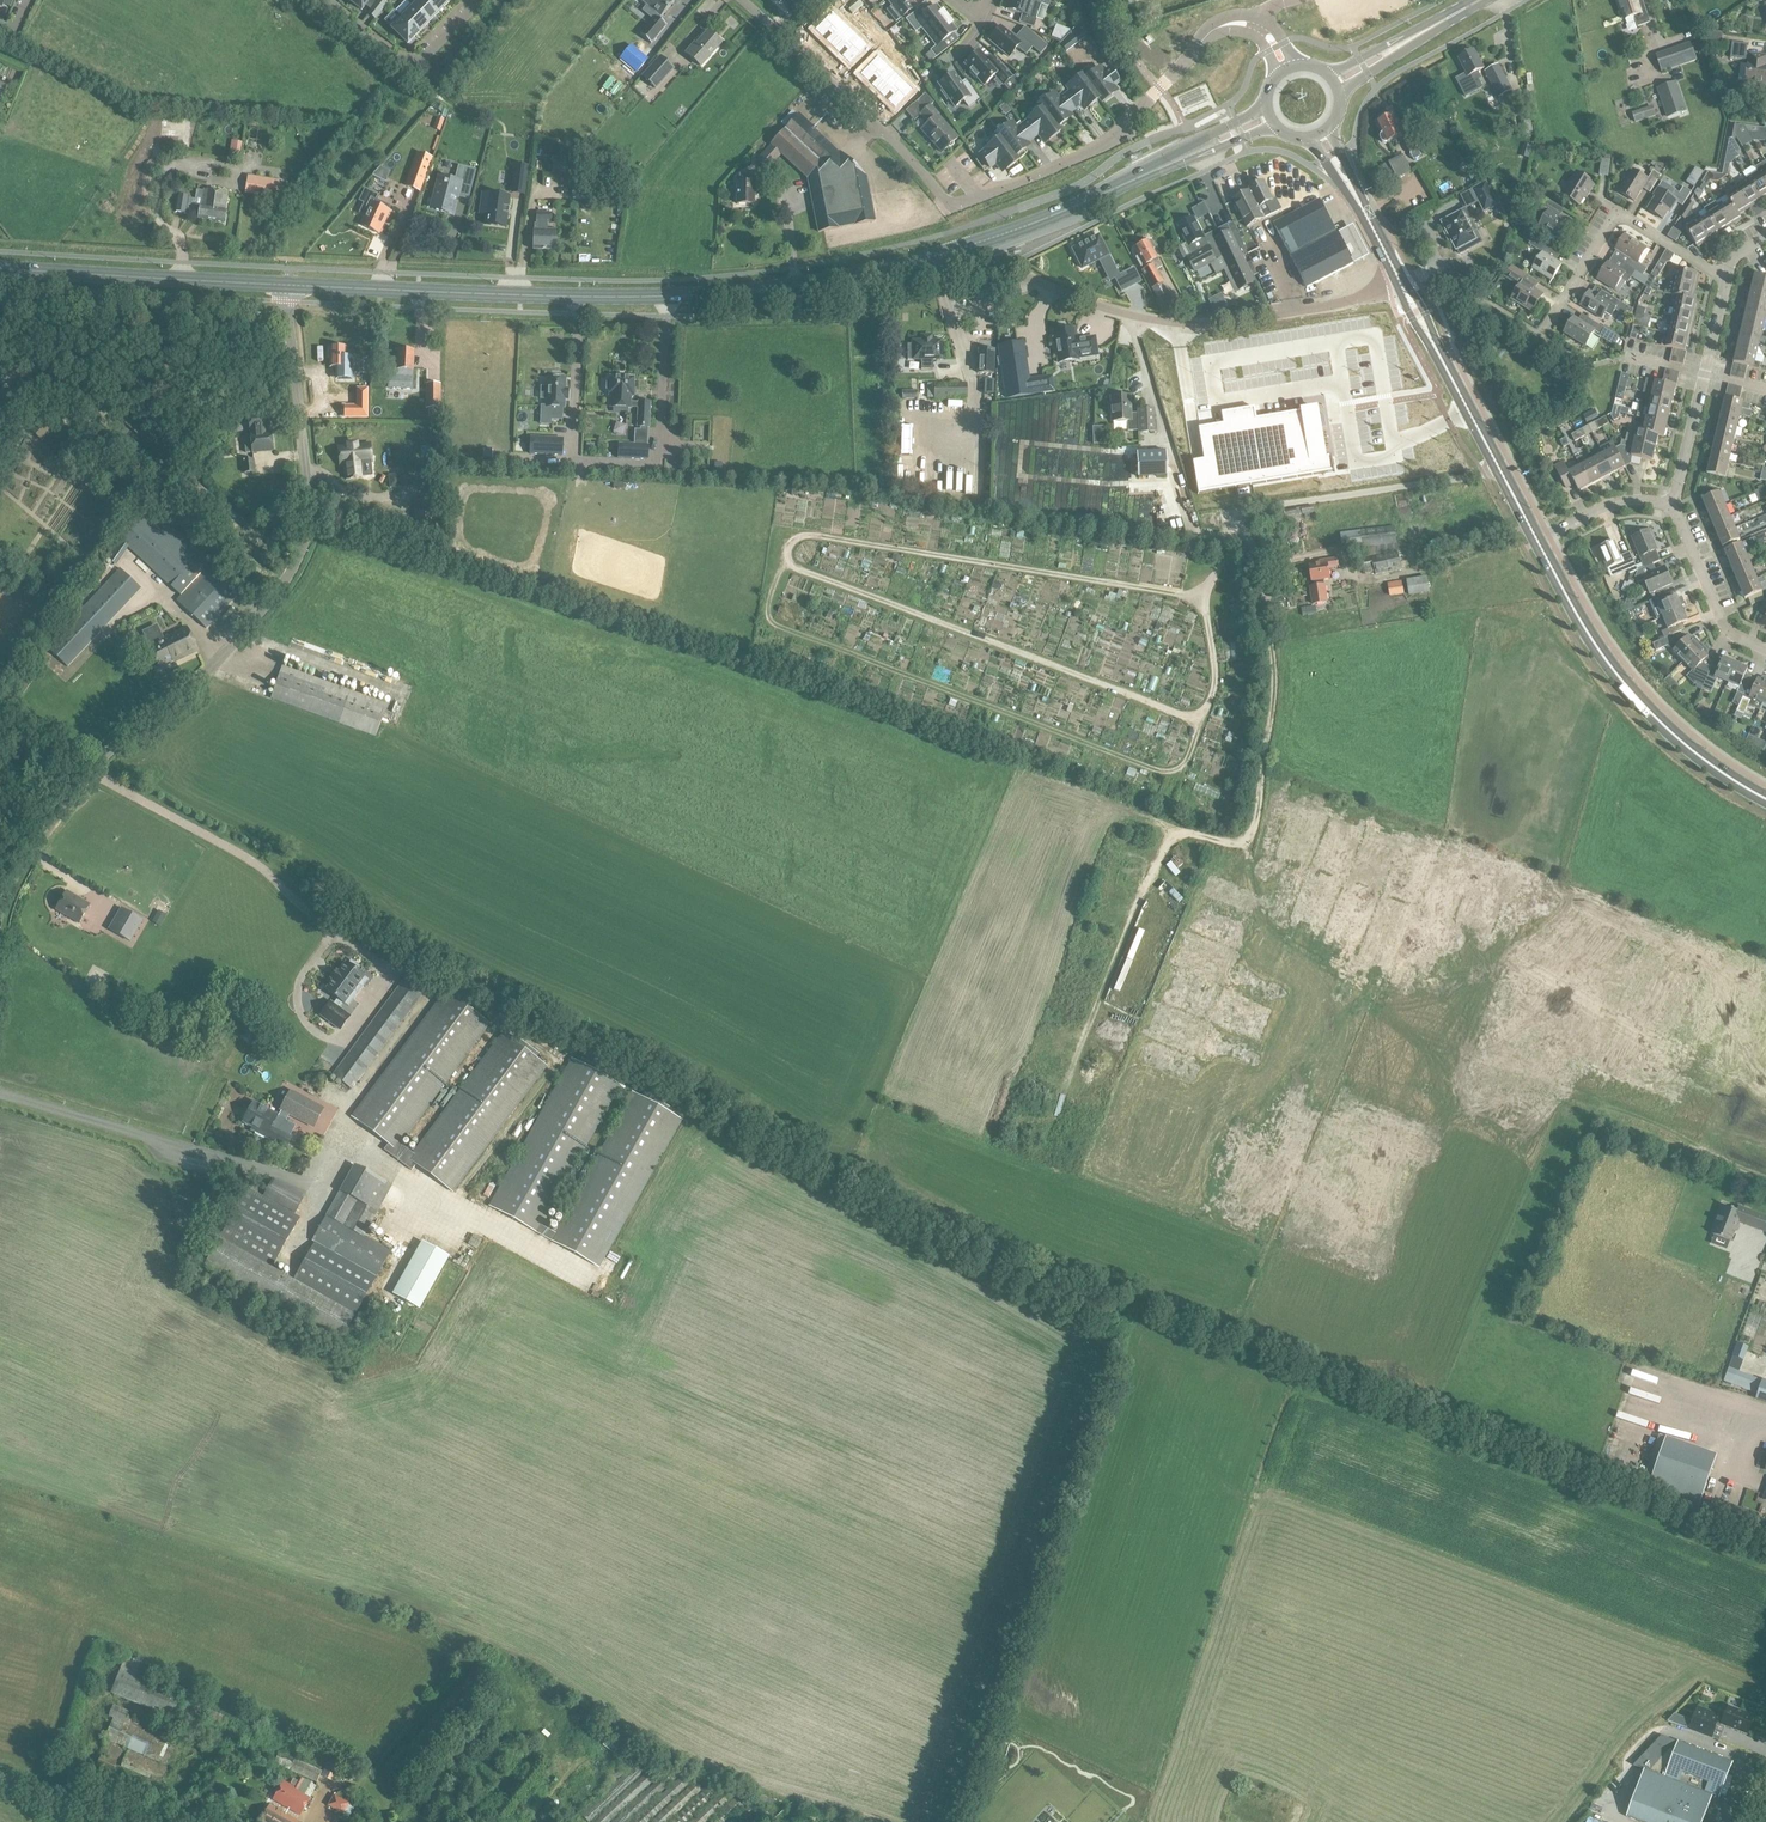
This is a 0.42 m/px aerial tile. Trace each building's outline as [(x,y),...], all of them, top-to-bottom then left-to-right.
[(2,8),(4,5),(11,8),(14,0),(0,0),(0,8),(2,8)] [(350,1),(362,10),(365,6),(371,10),(377,2),(379,0),(351,0),(350,1)] [(410,5),(428,23),(439,13),(425,0),(415,0),(410,5)] [(439,13),(449,3),(446,0),(425,0),(439,13)] [(651,43),(667,25),(660,19),(675,1),(674,0),(642,0),(647,5),(643,10),(654,19),(641,34),(651,43)] [(886,11),(896,23),(908,13),(907,13),(903,7),(911,0),(888,0),(893,6),(886,11)] [(1006,9),(1023,15),(1020,22),(1034,27),(1041,4),(1035,2),(1028,0),(1007,0),(1007,1),(1009,2),(1006,9)] [(1634,17),(1637,27),(1650,23),(1642,0),(1618,0),(1625,20),(1634,17)] [(410,5),(400,16),(418,34),(428,23),(410,5)] [(917,11),(906,20),(916,33),(922,28),(927,34),(948,18),(943,11),(942,12),(937,6),(932,9),(932,10),(923,17),(918,11),(917,11)] [(1084,7),(1075,9),(1077,16),(1085,15),(1084,7)] [(832,12),(814,31),(832,48),(850,29),(832,12)] [(684,30),(696,18),(691,13),(679,25),(684,30)] [(710,13),(703,22),(717,33),(724,23),(710,13)] [(418,34),(400,16),(390,26),(408,44),(418,34)] [(871,16),(865,22),(877,35),(884,29),(871,16)] [(948,18),(927,34),(937,46),(930,51),(936,58),(948,49),(948,48),(943,42),(953,34),(957,31),(952,25),(953,24),(948,18)] [(989,40),(1009,57),(1018,47),(1026,54),(1032,47),(1041,54),(1047,46),(1036,37),(1030,44),(1018,35),(1015,39),(1001,26),(998,29),(997,29),(991,36),(992,37),(989,40)] [(850,29),(832,48),(849,65),(868,46),(850,29)] [(722,42),(709,31),(697,45),(695,44),(687,54),(701,66),(722,42)] [(1709,34),(1701,39),(1704,47),(1719,44),(1722,43),(1723,34),(1712,32),(1709,34)] [(1073,47),(1066,37),(1060,44),(1067,52),(1073,47)] [(1746,60),(1748,60),(1748,65),(1751,65),(1750,72),(1749,72),(1749,75),(1750,75),(1749,82),(1765,85),(1765,57),(1747,54),(1748,45),(1732,43),(1730,58),(1746,60)] [(1678,47),(1664,52),(1670,70),(1684,65),(1678,47)] [(1465,74),(1457,79),(1466,97),(1483,88),(1479,80),(1482,79),(1478,72),(1483,69),(1474,51),(1457,59),(1465,74)] [(637,52),(628,63),(638,71),(647,60),(637,52)] [(988,62),(979,52),(965,64),(970,70),(969,71),(976,79),(977,78),(984,86),(997,74),(1006,83),(1012,77),(994,57),(988,62)] [(661,57),(643,77),(655,88),(656,87),(655,88),(655,87),(650,83),(655,76),(661,82),(673,69),(661,57)] [(878,57),(859,75),(877,92),(895,74),(878,57)] [(1498,64),(1485,71),(1491,82),(1499,97),(1512,90),(1504,75),(1498,64)] [(1099,68),(1085,79),(1099,99),(1102,103),(1113,95),(1110,91),(1114,88),(1112,86),(1119,82),(1109,69),(1103,74),(1099,68)] [(895,74),(877,92),(895,110),(913,91),(895,74)] [(944,81),(939,85),(943,90),(940,92),(947,102),(949,100),(955,108),(964,101),(969,107),(976,102),(977,103),(981,100),(966,79),(967,81),(961,85),(954,74),(947,79),(947,78),(944,80),(944,81)] [(1017,74),(1015,76),(1021,83),(1024,80),(1017,74)] [(1071,92),(1065,97),(1074,109),(1081,104),(1082,106),(1085,104),(1088,107),(1099,99),(1085,79),(1082,75),(1067,87),(1071,92)] [(1668,88),(1659,91),(1668,117),(1686,111),(1676,83),(1667,86),(1668,88)] [(1054,94),(1039,105),(1041,109),(1057,128),(1068,120),(1065,116),(1074,109),(1065,97),(1059,101),(1054,94)] [(927,96),(915,107),(921,113),(921,114),(931,106),(934,103),(927,96)] [(929,123),(921,130),(942,152),(958,138),(938,115),(939,114),(931,106),(921,114),(929,123)] [(1652,108),(1632,114),(1635,123),(1655,116),(1652,108)] [(1029,121),(1023,126),(1032,138),(1038,134),(1042,139),(1046,136),(1049,140),(1060,132),(1057,128),(1041,109),(1027,119),(1029,121)] [(770,135),(766,140),(770,145),(782,155),(808,180),(819,232),(839,228),(839,227),(875,221),(866,177),(815,130),(817,128),(800,113),(775,140),(770,135)] [(1419,120),(1423,128),(1431,124),(1426,115),(1419,120)] [(1380,122),(1378,123),(1383,133),(1382,134),(1381,135),(1380,137),(1380,139),(1381,140),(1381,142),(1383,143),(1384,143),(1386,144),(1388,143),(1400,137),(1402,142),(1404,142),(1410,154),(1411,154),(1414,160),(1422,156),(1419,150),(1412,137),(1409,132),(1407,133),(1404,127),(1400,129),(1397,121),(1395,122),(1392,116),(1391,116),(1392,116),(1387,119),(1385,118),(1382,118),(1381,120),(1380,122)] [(437,117),(433,129),(441,132),(445,120),(437,117)] [(1011,123),(996,134),(999,138),(1015,157),(1025,149),(1023,145),(1032,138),(1023,126),(1017,130),(1011,123)] [(1739,125),(1738,132),(1737,137),(1739,141),(1749,134),(1745,126),(1741,125),(1739,125)] [(1759,128),(1745,126),(1749,134),(1759,133),(1759,128)] [(1738,132),(1731,131),(1729,138),(1736,140),(1737,137),(1738,132)] [(986,150),(980,155),(989,168),(996,163),(1000,168),(1004,165),(1007,169),(1018,161),(1015,157),(999,138),(985,149),(986,150)] [(1729,143),(1728,148),(1735,159),(1740,156),(1742,151),(1737,144),(1734,140),(1730,139),(1729,143)] [(236,141),(233,155),(240,156),(242,142),(236,141)] [(1041,143),(1035,151),(1042,157),(1049,149),(1041,143)] [(1524,144),(1521,156),(1531,159),(1534,147),(1524,144)] [(770,145),(755,161),(767,171),(782,155),(770,145)] [(1728,148),(1725,163),(1730,164),(1731,164),(1735,159),(1728,148)] [(418,154),(407,186),(420,191),(432,159),(418,154)] [(1398,180),(1412,172),(1403,154),(1388,162),(1398,180)] [(582,174),(583,160),(584,158),(554,155),(552,170),(582,174)] [(1610,161),(1602,160),(1601,160),(1599,176),(1608,177),(1610,161)] [(517,162),(515,178),(527,179),(529,163),(517,162)] [(1755,169),(1758,173),(1765,186),(1765,162),(1755,169)] [(388,180),(392,172),(384,167),(379,176),(388,180)] [(1654,171),(1661,176),(1664,171),(1656,167),(1654,171)] [(467,168),(462,184),(472,187),(476,171),(467,168)] [(1654,171),(1647,180),(1633,170),(1619,192),(1635,201),(1643,189),(1650,193),(1661,176),(1654,171)] [(1594,184),(1576,173),(1562,195),(1579,205),(1584,197),(1585,198),(1594,184)] [(1747,179),(1747,180),(1761,202),(1765,199),(1765,186),(1758,173),(1747,179)] [(739,174),(739,183),(737,183),(737,204),(754,204),(754,193),(756,193),(757,184),(755,184),(756,175),(739,174)] [(248,177),(246,193),(280,198),(282,182),(248,177)] [(1697,183),(1689,178),(1686,183),(1695,187),(1697,183)] [(1747,180),(1736,187),(1749,207),(1753,204),(1754,206),(1761,202),(1747,180)] [(439,182),(434,199),(439,201),(437,210),(452,214),(457,196),(460,183),(455,182),(453,181),(452,185),(439,182)] [(1261,207),(1273,201),(1263,182),(1249,190),(1250,191),(1233,200),(1242,217),(1241,217),(1247,228),(1267,217),(1261,207)] [(1477,199),(1492,191),(1487,182),(1472,189),(1472,190),(1477,199)] [(1706,186),(1701,183),(1698,188),(1703,191),(1706,186)] [(1675,190),(1671,196),(1659,188),(1654,196),(1656,197),(1648,210),(1663,219),(1669,209),(1671,210),(1676,202),(1683,206),(1692,192),(1684,187),(1679,193),(1675,190)] [(1734,192),(1727,196),(1739,215),(1746,211),(1744,209),(1749,207),(1736,187),(1732,189),(1734,192)] [(380,196),(365,188),(359,201),(364,204),(359,213),(366,216),(361,225),(378,233),(389,211),(383,208),(385,203),(378,200),(380,196)] [(178,196),(175,212),(186,214),(186,209),(199,211),(198,218),(226,223),(228,211),(225,211),(227,194),(204,190),(204,191),(202,206),(201,207),(200,207),(187,205),(188,197),(178,196)] [(1499,205),(1492,191),(1477,199),(1479,203),(1484,213),(1499,205)] [(486,214),(485,221),(505,224),(509,194),(489,192),(486,214)] [(1727,196),(1716,203),(1731,227),(1742,220),(1740,217),(1739,215),(1727,196)] [(1542,206),(1549,211),(1540,226),(1561,239),(1570,224),(1556,215),(1561,208),(1546,199),(1542,206)] [(1354,264),(1320,200),(1274,225),(1307,288),(1354,264)] [(1690,202),(1686,207),(1691,210),(1694,205),(1690,202)] [(1716,203),(1705,209),(1705,210),(1708,215),(1720,234),(1731,227),(1716,203)] [(1683,212),(1680,217),(1685,220),(1688,215),(1691,210),(1686,207),(1683,212)] [(1466,245),(1476,240),(1472,233),(1476,230),(1466,210),(1442,222),(1457,250),(1460,255),(1469,250),(1466,245)] [(551,214),(537,214),(537,222),(548,222),(552,222),(552,214),(551,214)] [(1699,216),(1695,219),(1707,238),(1711,235),(1713,238),(1720,234),(1708,215),(1701,219),(1699,216)] [(1194,218),(1178,227),(1189,246),(1187,247),(1191,256),(1209,247),(1217,260),(1223,257),(1227,264),(1243,256),(1230,232),(1215,240),(1212,236),(1205,240),(1194,218)] [(1691,221),(1692,224),(1685,228),(1697,248),(1705,243),(1703,240),(1707,238),(1695,219),(1691,221)] [(534,224),(534,230),(534,231),(534,250),(555,251),(556,231),(548,231),(548,222),(537,222),(537,224),(534,224)] [(1233,222),(1228,225),(1231,231),(1243,256),(1248,254),(1233,222)] [(1355,223),(1340,231),(1355,261),(1370,253),(1355,223)] [(1647,269),(1637,263),(1647,248),(1625,235),(1616,249),(1631,259),(1627,265),(1636,271),(1642,275),(1643,275),(1647,269)] [(1083,244),(1073,250),(1082,269),(1099,260),(1101,264),(1110,259),(1099,236),(1088,242),(1088,241),(1083,244)] [(1533,237),(1530,242),(1529,245),(1542,253),(1533,268),(1552,280),(1562,264),(1556,261),(1552,259),(1557,252),(1533,237)] [(1147,241),(1134,249),(1138,256),(1135,258),(1141,268),(1144,266),(1145,268),(1141,271),(1145,279),(1152,289),(1157,299),(1159,299),(1167,294),(1168,293),(1162,283),(1164,282),(1157,270),(1162,267),(1157,258),(1152,250),(1155,249),(1155,246),(1152,241),(1150,241),(1148,242),(1147,241)] [(1209,247),(1191,256),(1188,258),(1196,272),(1211,263),(1217,275),(1227,269),(1239,291),(1257,281),(1254,276),(1248,264),(1243,256),(1227,264),(1223,257),(1217,260),(1209,247)] [(1651,274),(1657,278),(1667,262),(1661,259),(1651,274)] [(1248,264),(1254,276),(1259,274),(1252,261),(1248,264)] [(1609,263),(1608,262),(1598,279),(1614,289),(1621,278),(1628,282),(1636,271),(1627,265),(1625,264),(1621,270),(1609,262),(1609,263)] [(1540,283),(1512,266),(1504,278),(1519,287),(1512,299),(1533,312),(1543,295),(1536,290),(1540,283)] [(1141,282),(1134,268),(1115,278),(1122,291),(1141,282)] [(1680,270),(1678,277),(1672,276),(1671,281),(1694,287),(1695,282),(1698,283),(1700,275),(1680,270)] [(1648,279),(1653,282),(1656,278),(1657,278),(1651,274),(1648,279)] [(1648,279),(1643,275),(1639,282),(1644,285),(1648,279)] [(1755,275),(1752,287),(1765,291),(1765,277),(1755,275)] [(1668,281),(1665,294),(1674,296),(1694,300),(1696,292),(1693,291),(1694,287),(1671,281),(1671,282),(1668,281)] [(1196,287),(1200,295),(1208,292),(1204,284),(1196,287)] [(1652,290),(1647,287),(1644,293),(1649,296),(1652,290)] [(1749,300),(1765,304),(1765,291),(1752,287),(1749,300)] [(1599,297),(1593,293),(1590,291),(1581,305),(1601,318),(1604,313),(1611,317),(1620,302),(1603,291),(1599,297)] [(1674,296),(1672,302),(1675,302),(1674,309),(1696,314),(1700,301),(1694,300),(1674,296)] [(1746,313),(1765,317),(1765,314),(1765,304),(1749,300),(1746,313)] [(1669,315),(1667,321),(1693,327),(1696,314),(1674,309),(1672,316),(1669,315)] [(1465,316),(1472,329),(1480,324),(1474,312),(1465,316)] [(1636,313),(1634,319),(1640,321),(1643,319),(1644,315),(1636,313)] [(1765,317),(1746,313),(1743,325),(1762,330),(1765,317)] [(1582,323),(1578,321),(1573,317),(1564,333),(1586,346),(1595,332),(1601,335),(1605,329),(1586,317),(1582,323)] [(1693,327),(1667,321),(1666,326),(1670,327),(1668,334),(1690,339),(1693,327)] [(1326,322),(1326,336),(1339,335),(1339,322),(1326,322)] [(1740,338),(1759,342),(1765,344),(1765,342),(1765,338),(1760,337),(1762,330),(1743,325),(1740,338)] [(1055,336),(1052,338),(1053,343),(1056,345),(1058,363),(1078,360),(1078,359),(1097,356),(1095,337),(1080,339),(1080,342),(1075,343),(1073,329),(1054,332),(1055,336)] [(1663,341),(1662,346),(1661,347),(1672,350),(1684,352),(1686,347),(1688,348),(1690,339),(1668,334),(1666,340),(1666,342),(1663,341)] [(942,359),(942,358),(941,341),(931,341),(931,338),(923,338),(923,341),(913,341),(913,344),(907,344),(908,360),(921,359),(921,370),(934,370),(934,359),(942,359)] [(1642,348),(1644,339),(1637,338),(1635,347),(1642,348)] [(1740,338),(1737,350),(1756,355),(1759,342),(1740,338)] [(1646,349),(1655,352),(1658,344),(1649,340),(1646,349)] [(1043,380),(1029,382),(1023,343),(999,347),(1007,399),(1031,395),(1045,393),(1043,380)] [(330,374),(329,403),(349,403),(349,374),(346,374),(346,367),(345,367),(346,348),(331,348),(330,367),(335,367),(335,374),(330,374)] [(390,369),(389,388),(412,389),(413,370),(414,351),(398,350),(397,369),(390,369)] [(979,350),(978,373),(993,374),(994,351),(979,350)] [(1298,379),(1294,350),(1273,352),(1276,381),(1298,379)] [(1684,352),(1672,350),(1671,356),(1685,359),(1687,353),(1684,352)] [(1737,350),(1734,363),(1748,366),(1753,368),(1759,369),(1760,363),(1754,362),(1756,355),(1737,350)] [(1685,359),(1671,356),(1669,362),(1683,366),(1685,359)] [(1734,363),(1732,370),(1746,373),(1748,366),(1734,363)] [(1664,376),(1678,380),(1680,373),(1666,369),(1664,376)] [(1746,373),(1732,370),(1730,376),(1744,380),(1746,373)] [(1664,376),(1662,383),(1676,386),(1678,380),(1664,376)] [(607,380),(607,390),(610,390),(610,395),(612,396),(611,407),(630,408),(631,407),(638,407),(638,415),(650,415),(651,402),(639,402),(639,403),(631,403),(631,396),(633,397),(634,379),(611,377),(610,380),(607,380)] [(542,387),(541,399),(547,399),(547,407),(548,407),(548,416),(562,417),(563,408),(565,408),(565,400),(566,400),(567,389),(565,389),(566,380),(548,379),(548,387),(542,387)] [(1662,383),(1647,379),(1644,393),(1673,399),(1676,386),(1662,383)] [(967,384),(934,383),(934,398),(967,399),(967,384)] [(1727,391),(1741,395),(1743,387),(1729,384),(1727,391)] [(427,385),(427,409),(440,409),(440,385),(427,385)] [(1626,388),(1618,386),(1615,399),(1623,401),(1626,388)] [(1741,395),(1727,391),(1725,398),(1739,401),(1741,395)] [(1644,393),(1641,405),(1649,407),(1670,412),(1673,399),(1644,393)] [(9,432),(11,418),(5,418),(7,396),(0,396),(0,431),(9,432)] [(586,401),(592,402),(592,396),(579,396),(579,410),(586,410),(586,401)] [(1138,433),(1154,432),(1153,409),(1137,410),(1137,414),(1130,414),(1129,396),(1111,397),(1111,421),(1127,421),(1127,431),(1138,430),(1138,433)] [(1739,401),(1725,398),(1722,411),(1740,415),(1748,417),(1749,411),(1742,409),(1743,402),(1739,401)] [(1647,414),(1645,413),(1643,419),(1667,424),(1670,412),(1649,407),(1647,414)] [(1193,462),(1193,463),(1196,480),(1198,494),(1336,472),(1333,456),(1332,456),(1332,457),(1326,458),(1318,410),(1288,415),(1287,415),(1272,417),(1258,420),(1256,410),(1256,409),(1256,408),(1223,414),(1223,415),(1225,425),(1200,429),(1206,461),(1207,467),(1194,469),(1193,463),(1193,462)] [(350,410),(347,410),(347,422),(350,422),(369,421),(369,409),(359,409),(350,410)] [(1620,413),(1612,411),(1612,413),(1610,414),(1614,421),(1619,419),(1620,413)] [(1722,411),(1719,423),(1737,428),(1740,415),(1722,411)] [(1590,413),(1583,416),(1587,422),(1593,419),(1590,413)] [(43,441),(56,427),(43,415),(29,429),(43,441)] [(247,436),(245,438),(245,444),(245,445),(246,453),(246,454),(253,453),(253,452),(274,450),(272,434),(268,434),(267,427),(270,427),(269,416),(250,417),(251,429),(252,428),(253,435),(252,435),(247,436)] [(1603,427),(1609,424),(1605,417),(1600,420),(1603,427)] [(1643,419),(1642,426),(1644,426),(1643,432),(1659,436),(1664,437),(1667,424),(1643,419)] [(1603,427),(1600,420),(1594,423),(1598,430),(1603,427)] [(1719,423),(1716,436),(1734,440),(1737,428),(1719,423)] [(1638,430),(1628,428),(1625,441),(1656,448),(1659,436),(1643,432),(1638,430)] [(1582,429),(1576,432),(1580,439),(1586,436),(1582,429)] [(1580,439),(1576,432),(1571,435),(1575,442),(1580,439)] [(1716,436),(1713,449),(1731,453),(1734,440),(1716,436)] [(564,439),(531,437),(530,455),(563,457),(564,439)] [(1563,448),(1569,445),(1565,438),(1560,441),(1563,448)] [(1625,441),(1622,441),(1621,446),(1633,449),(1631,456),(1652,461),(1656,448),(1625,441)] [(1616,448),(1613,442),(1600,449),(1601,451),(1613,474),(1625,468),(1615,449),(1616,448)] [(618,443),(618,458),(648,460),(649,445),(647,445),(635,444),(618,443)] [(396,445),(397,456),(405,456),(405,444),(396,445)] [(348,445),(348,447),(339,448),(340,466),(344,465),(345,480),(363,478),(362,464),(372,463),(370,445),(357,446),(357,445),(348,445)] [(1731,453),(1713,449),(1710,461),(1728,465),(1731,453)] [(1166,451),(1137,453),(1138,477),(1167,476),(1166,451)] [(1599,458),(1592,461),(1602,480),(1613,474),(1601,451),(1597,454),(1599,458)] [(1592,461),(1586,464),(1582,457),(1576,460),(1578,463),(1590,486),(1602,480),(1592,461)] [(254,459),(243,460),(244,474),(256,473),(254,459)] [(1728,465),(1710,461),(1707,474),(1725,478),(1728,465)] [(1576,470),(1568,473),(1563,463),(1554,467),(1565,488),(1574,484),(1578,492),(1590,486),(1578,463),(1574,466),(1576,470)] [(1708,512),(1725,505),(1720,493),(1703,500),(1708,512)] [(191,584),(212,561),(143,501),(118,538),(130,546),(129,547),(171,587),(181,575),(191,584)] [(1725,505),(1708,512),(1713,524),(1730,517),(1725,505)] [(1315,512),(1314,506),(1302,507),(1303,514),(1315,512)] [(1297,514),(1296,508),(1284,511),(1285,517),(1297,514)] [(1219,510),(1211,511),(1213,526),(1221,525),(1219,510)] [(1730,517),(1713,524),(1718,536),(1735,529),(1730,517)] [(1268,518),(1263,523),(1266,527),(1272,523),(1268,518)] [(1396,544),(1396,543),(1394,527),(1341,533),(1343,550),(1362,548),(1375,546),(1396,544)] [(1741,541),(1735,529),(1718,536),(1723,548),(1741,541)] [(1632,538),(1642,563),(1635,566),(1638,571),(1653,565),(1653,564),(1661,561),(1656,551),(1657,550),(1652,539),(1654,539),(1651,530),(1640,535),(1639,531),(1631,534),(1633,538),(1632,538)] [(130,546),(118,538),(104,559),(116,567),(129,547),(130,546)] [(1758,547),(1755,539),(1724,553),(1730,565),(1747,557),(1745,552),(1758,547)] [(1625,569),(1622,563),(1622,562),(1614,542),(1598,549),(1607,569),(1608,569),(1611,576),(1625,569)] [(1396,544),(1375,546),(1376,555),(1395,552),(1398,551),(1397,543),(1396,543),(1396,544)] [(1375,546),(1362,548),(1363,557),(1376,555),(1375,546)] [(1398,551),(1395,552),(1371,558),(1376,576),(1402,569),(1398,551)] [(1635,566),(1630,553),(1623,556),(1630,575),(1637,572),(1638,571),(1635,566)] [(1752,569),(1747,557),(1730,565),(1735,577),(1752,569)] [(1324,584),(1324,580),(1330,579),(1329,569),(1339,567),(1338,558),(1319,561),(1320,565),(1310,566),(1312,582),(1312,581),(1313,586),(1324,584)] [(212,561),(191,584),(176,600),(206,628),(242,589),(212,561)] [(101,564),(91,578),(80,594),(86,598),(108,569),(101,564)] [(1637,572),(1635,578),(1638,584),(1645,580),(1650,593),(1671,584),(1664,568),(1656,571),(1653,565),(1638,571),(1637,572)] [(68,667),(142,588),(120,567),(45,647),(68,667)] [(1752,569),(1735,577),(1740,589),(1757,581),(1757,580),(1752,569)] [(1637,572),(1630,575),(1629,578),(1629,580),(1633,582),(1635,578),(1637,572)] [(1425,591),(1424,576),(1403,577),(1403,591),(1425,591)] [(1757,581),(1740,589),(1745,600),(1762,593),(1759,585),(1765,582),(1764,577),(1757,580),(1757,581)] [(1389,583),(1391,596),(1404,594),(1402,581),(1389,583)] [(1326,586),(1311,588),(1313,604),(1328,602),(1326,586)] [(1659,590),(1651,593),(1654,599),(1662,596),(1659,590)] [(1662,596),(1654,599),(1657,606),(1657,605),(1663,618),(1683,609),(1677,597),(1672,599),(1670,593),(1662,596)] [(1315,606),(1307,608),(1308,615),(1316,614),(1315,606)] [(1663,618),(1668,629),(1662,632),(1664,639),(1685,629),(1683,624),(1688,621),(1683,609),(1663,618)] [(1634,626),(1641,638),(1651,631),(1644,620),(1634,626)] [(186,627),(150,644),(161,669),(198,652),(186,627)] [(1169,627),(1166,635),(1174,638),(1177,630),(1169,627)] [(1186,640),(1199,646),(1202,640),(1189,634),(1186,640)] [(1673,635),(1664,639),(1653,644),(1656,651),(1668,646),(1674,652),(1684,662),(1701,645),(1694,637),(1690,638),(1689,637),(1682,644),(1673,635)] [(1701,645),(1684,662),(1693,671),(1699,677),(1695,685),(1703,688),(1708,676),(1710,673),(1701,665),(1708,658),(1707,658),(1708,657),(1707,655),(1708,652),(1701,645)] [(1710,673),(1708,676),(1715,680),(1716,677),(1727,683),(1736,663),(1724,658),(1722,664),(1715,661),(1713,664),(1710,673)] [(1736,663),(1727,683),(1739,688),(1737,692),(1744,695),(1752,677),(1745,674),(1747,668),(1736,663)] [(375,736),(386,707),(388,704),(282,665),(270,698),(375,736)] [(389,679),(392,674),(380,668),(377,674),(389,679)] [(1758,679),(1750,698),(1763,703),(1765,696),(1765,679),(1763,678),(1760,680),(1758,679)] [(429,696),(435,684),(425,679),(420,692),(429,696)] [(1744,715),(1750,701),(1743,697),(1737,711),(1744,714),(1744,715)] [(1702,715),(1707,709),(1701,704),(1696,710),(1702,715)] [(1226,719),(1234,721),(1237,708),(1230,706),(1226,719)] [(1716,710),(1713,717),(1720,720),(1724,713),(1716,710)] [(1737,711),(1735,717),(1741,720),(1744,714),(1737,711)] [(66,891),(56,909),(79,923),(90,904),(66,891)] [(121,908),(109,929),(131,942),(144,921),(121,908)] [(159,911),(152,922),(161,927),(167,916),(159,911)] [(367,935),(363,940),(368,943),(372,938),(367,935)] [(381,945),(377,950),(382,953),(386,948),(381,945)] [(321,1015),(340,1030),(350,1016),(339,1008),(344,1003),(349,996),(354,1000),(364,986),(359,983),(364,976),(357,971),(360,967),(351,961),(349,964),(346,963),(326,990),(338,999),(334,1004),(331,1002),(321,1015)] [(405,976),(331,1075),(351,1090),(425,991),(405,976)] [(114,982),(111,989),(119,993),(122,986),(114,982)] [(445,991),(352,1117),(386,1143),(397,1151),(401,1145),(490,1025),(445,991)] [(230,1005),(221,1016),(227,1021),(236,1010),(230,1005)] [(502,1033),(412,1153),(409,1159),(415,1164),(454,1193),(548,1067),(502,1033)] [(573,1058),(572,1059),(489,1205),(536,1232),(552,1241),(600,1268),(682,1120),(634,1093),(558,1230),(543,1221),(620,1085),(573,1058)] [(323,1107),(290,1090),(281,1108),(282,1109),(290,1113),(314,1125),(323,1107)] [(290,1113),(282,1109),(278,1116),(277,1116),(277,1115),(254,1103),(244,1121),(254,1126),(252,1129),(285,1145),(296,1125),(286,1120),(290,1113)] [(397,1151),(386,1143),(382,1149),(410,1170),(415,1164),(409,1159),(412,1153),(401,1145),(397,1151)] [(354,1164),(339,1191),(377,1212),(377,1213),(393,1186),(354,1164)] [(305,1195),(273,1178),(264,1195),(296,1213),(305,1195)] [(247,1188),(220,1237),(273,1267),(300,1218),(247,1188)] [(377,1212),(339,1191),(325,1216),(326,1217),(327,1216),(364,1237),(377,1212)] [(1715,1225),(1716,1225),(1713,1234),(1715,1235),(1730,1241),(1732,1242),(1739,1223),(1753,1228),(1758,1213),(1739,1206),(1737,1211),(1722,1206),(1715,1225)] [(327,1216),(326,1217),(293,1277),(356,1313),(391,1252),(364,1237),(327,1216)] [(273,1267),(220,1237),(204,1265),(341,1342),(357,1314),(273,1267)] [(450,1256),(423,1241),(394,1294),(421,1309),(450,1256)] [(450,1247),(448,1252),(466,1262),(469,1257),(450,1247)] [(1738,1344),(1734,1356),(1741,1359),(1746,1347),(1738,1344)] [(1733,1385),(1739,1387),(1744,1373),(1738,1371),(1733,1385)] [(1756,1399),(1765,1402),(1765,1381),(1763,1380),(1758,1394),(1756,1399)] [(1699,1506),(1717,1456),(1661,1436),(1643,1487),(1699,1506)] [(1722,1453),(1717,1483),(1727,1485),(1732,1455),(1722,1453)] [(187,1699),(188,1697),(154,1684),(159,1668),(126,1655),(111,1693),(179,1720),(182,1711),(187,1699)] [(440,1689),(447,1694),(451,1688),(444,1683),(440,1689)] [(127,1723),(129,1716),(131,1711),(114,1704),(109,1716),(114,1718),(127,1723)] [(1698,1707),(1693,1720),(1675,1713),(1668,1721),(1690,1729),(1712,1738),(1718,1722),(1722,1724),(1722,1725),(1747,1734),(1754,1716),(1729,1707),(1725,1717),(1720,1715),(1698,1707)] [(127,1723),(114,1718),(105,1738),(167,1766),(169,1761),(175,1748),(176,1745),(138,1728),(127,1723)] [(603,1738),(601,1746),(617,1750),(620,1742),(603,1738)] [(105,1739),(99,1753),(102,1754),(119,1761),(121,1762),(127,1749),(105,1739)] [(1670,1749),(1660,1775),(1720,1798),(1731,1767),(1725,1764),(1727,1759),(1678,1741),(1678,1742),(1679,1742),(1675,1750),(1670,1749)] [(304,1748),(302,1753),(313,1757),(315,1752),(304,1748)] [(318,1782),(321,1776),(323,1771),(281,1752),(276,1763),(318,1782)] [(119,1761),(102,1754),(96,1767),(113,1774),(119,1761)] [(328,1762),(321,1776),(335,1782),(341,1769),(328,1762)] [(560,1774),(567,1780),(578,1768),(571,1762),(560,1774)] [(1627,1816),(1626,1817),(1640,1821),(1698,1821),(1701,1815),(1705,1816),(1713,1796),(1720,1798),(1660,1775),(1644,1769),(1644,1770),(1645,1770),(1627,1816)] [(300,1781),(294,1778),(291,1785),(311,1797),(317,1786),(302,1778),(300,1781)] [(116,1781),(114,1788),(114,1790),(139,1797),(142,1785),(123,1780),(123,1782),(116,1781)] [(311,1797),(291,1785),(284,1781),(272,1800),(300,1816),(311,1797)] [(142,1785),(139,1797),(161,1801),(163,1789),(142,1785)] [(334,1795),(328,1806),(343,1815),(349,1804),(334,1795)] [(270,1804),(260,1821),(301,1821),(270,1804)] [(1578,1812),(1574,1821),(1604,1821),(1578,1812)]
